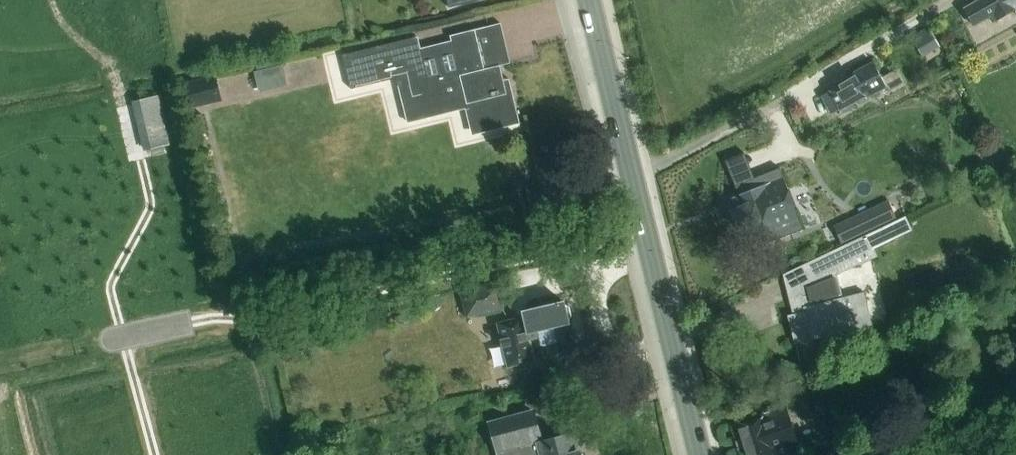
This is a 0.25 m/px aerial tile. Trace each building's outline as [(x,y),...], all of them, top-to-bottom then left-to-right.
[(965,10),(974,27),(989,18),(992,24),(1015,11),(1015,13),(1015,0),(982,0),(965,10)] [(473,136),(520,125),(509,80),(504,81),(500,66),(496,67),(493,56),(506,53),(499,26),(500,24),(451,37),(452,42),(421,49),(418,37),(344,56),(352,88),(397,77),(409,122),(428,117),(428,120),(429,119),(429,117),(466,107),(473,136)] [(911,37),(922,56),(939,46),(928,27),(911,37)] [(832,115),(841,110),(841,111),(866,97),(867,99),(887,88),(889,92),(906,82),(899,69),(882,78),(873,63),(853,75),(855,78),(821,97),(832,115)] [(283,66),(255,73),(259,92),(288,85),(283,66)] [(217,76),(185,83),(190,107),(222,101),(217,76)] [(135,101),(140,124),(163,119),(157,95),(135,101)] [(821,180),(787,193),(797,220),(831,206),(821,180)] [(749,239),(785,225),(769,185),(733,199),(737,210),(732,212),(739,230),(745,228),(749,239)] [(899,237),(892,223),(867,235),(873,248),(873,249),(899,237)] [(795,343),(850,330),(871,325),(864,293),(842,298),(837,274),(858,264),(854,257),(873,248),(867,235),(808,263),(813,283),(787,289),(793,315),(788,316),(795,343)] [(460,289),(465,318),(505,310),(499,281),(460,289)] [(562,325),(570,324),(565,303),(508,316),(509,321),(498,324),(509,367),(535,360),(535,357),(568,349),(562,325)] [(808,412),(803,397),(806,396),(801,380),(779,387),(784,403),(777,405),(778,410),(737,423),(747,454),(784,454),(783,450),(798,445),(790,418),(808,412)] [(572,436),(541,444),(532,412),(489,423),(498,454),(577,454),(572,436)]
